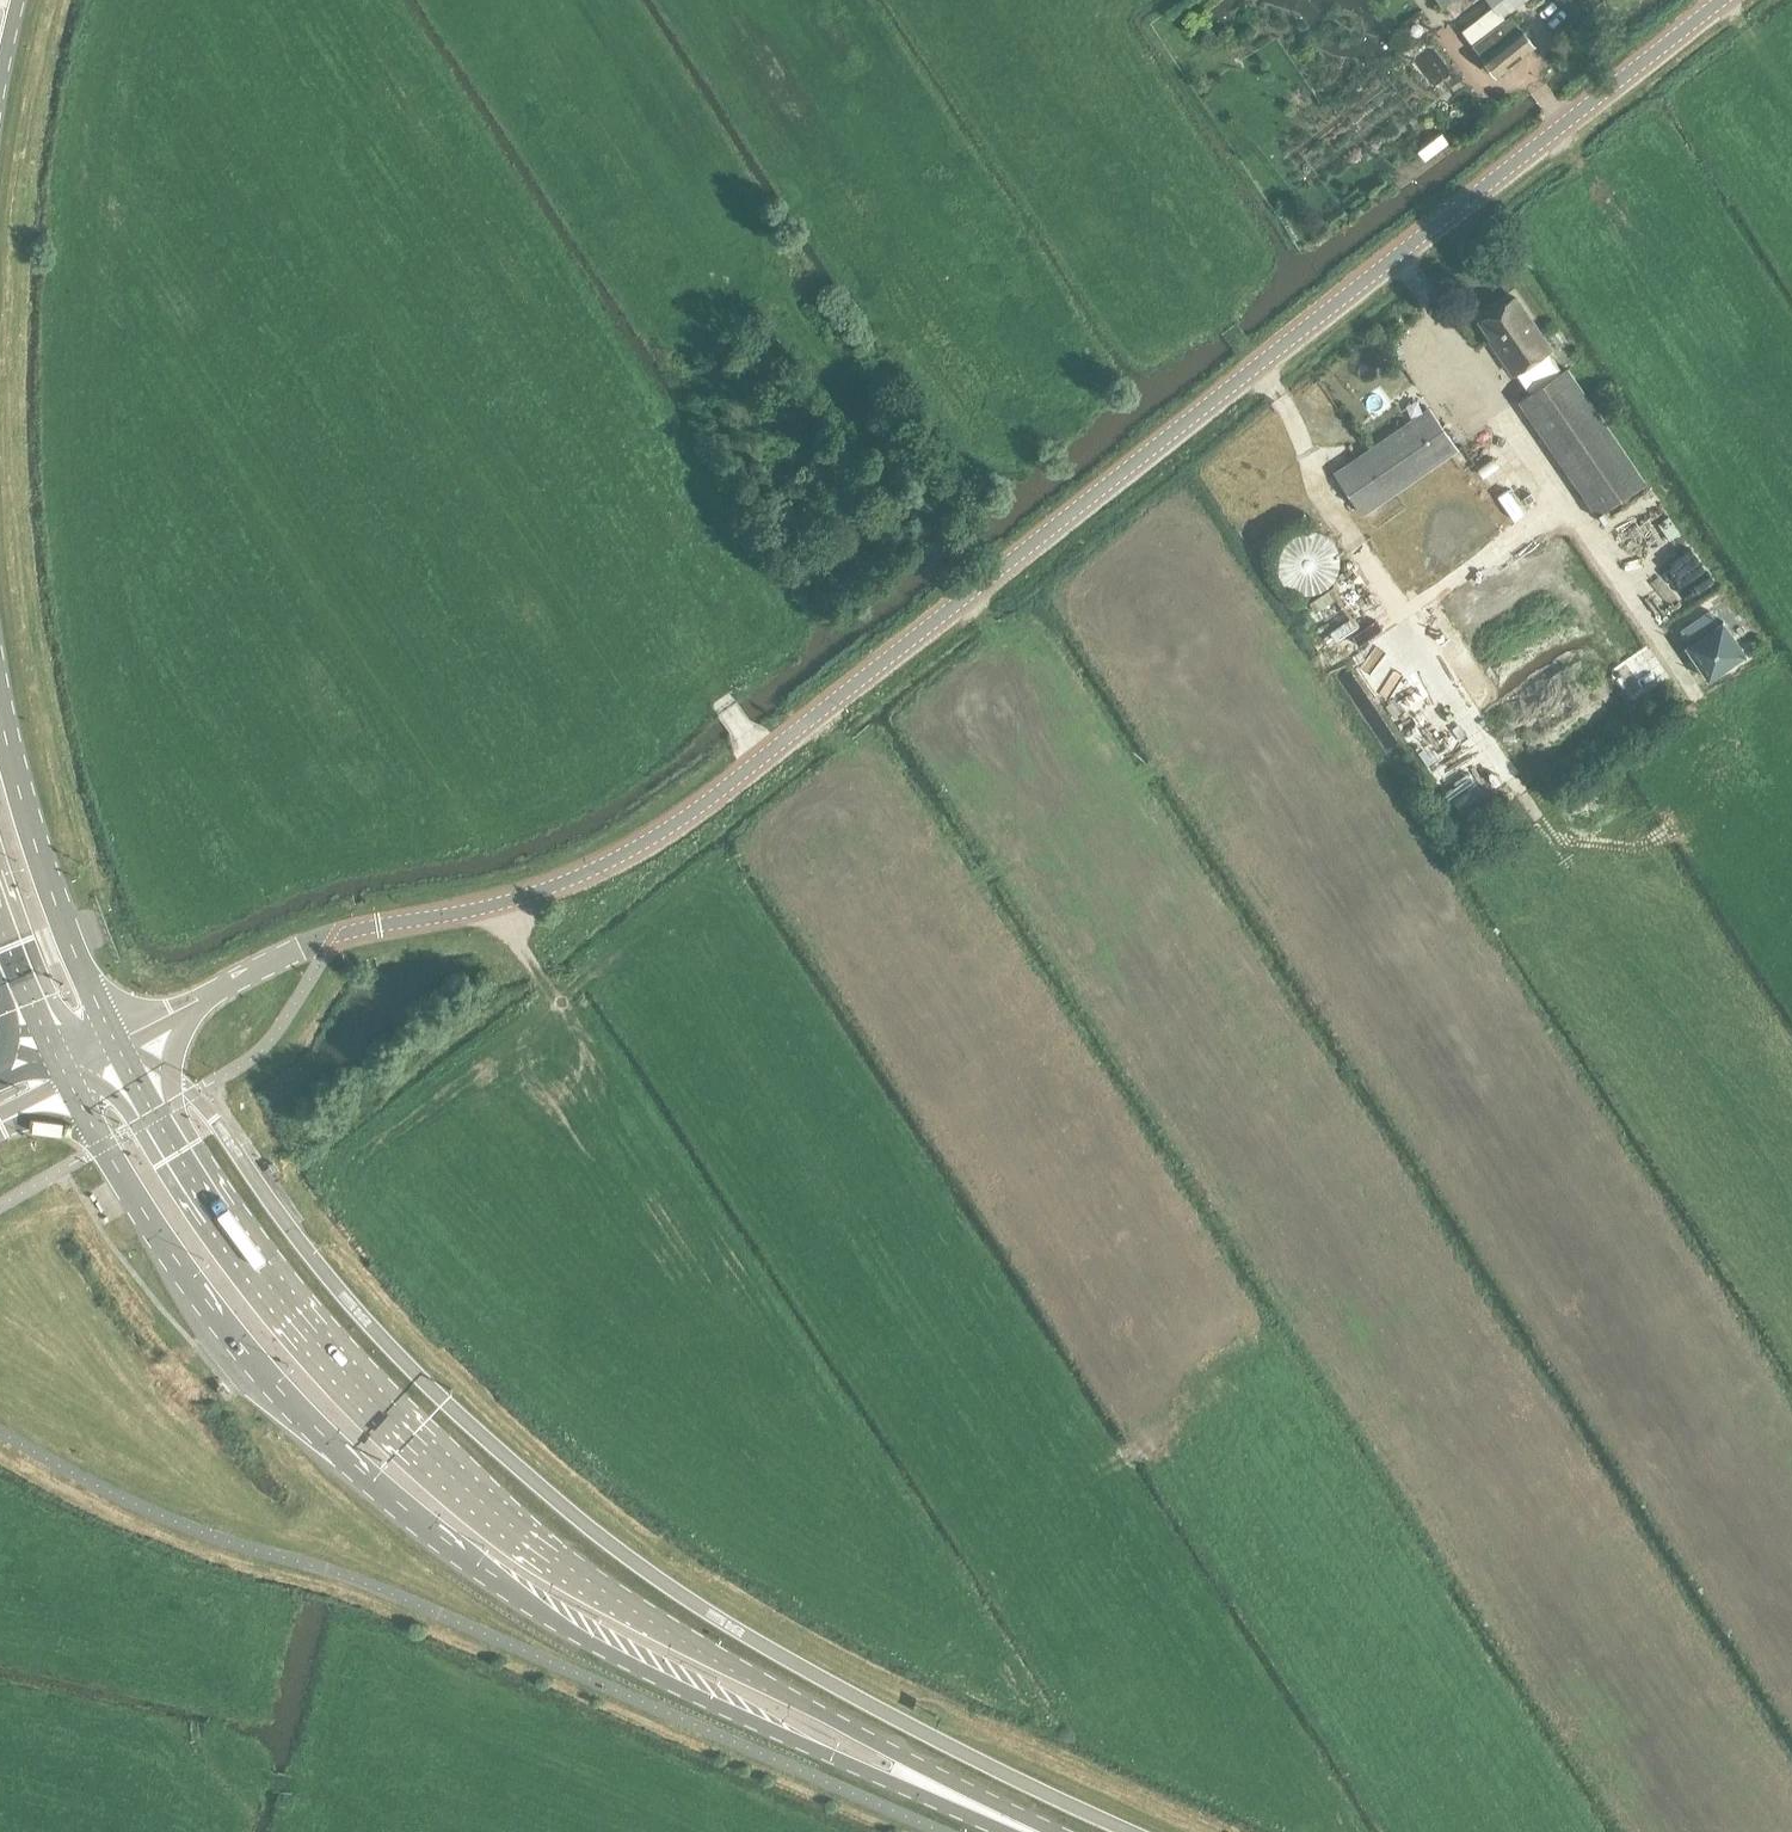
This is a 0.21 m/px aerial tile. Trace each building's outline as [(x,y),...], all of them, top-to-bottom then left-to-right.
[(1492,7),(1495,5),(1504,16),(1525,0),(1487,0),(1492,7)] [(1476,20),(1462,31),(1472,44),(1497,75),(1535,45),(1510,14),(1505,18),(1504,16),(1495,5),(1492,7),(1476,20)] [(1483,318),(1480,321),(1500,349),(1498,350),(1514,372),(1550,347),(1514,296),(1497,308),(1493,307),(1484,314),(1483,318)] [(1598,510),(1645,478),(1568,367),(1521,400),(1598,510)] [(1431,407),(1335,473),(1363,513),(1459,447),(1431,407)] [(1344,562),(1343,553),(1341,547),(1338,541),(1332,535),(1327,531),(1319,527),(1313,525),(1306,525),(1298,526),(1293,528),(1286,532),(1280,537),(1276,542),(1273,549),(1271,556),(1271,562),(1272,570),(1275,578),(1278,583),(1283,589),(1293,595),(1302,598),(1307,598),(1313,598),(1322,595),(1332,589),(1337,583),(1341,577),(1343,570),(1344,562)] [(1717,602),(1680,626),(1712,675),(1748,651),(1717,602)]
